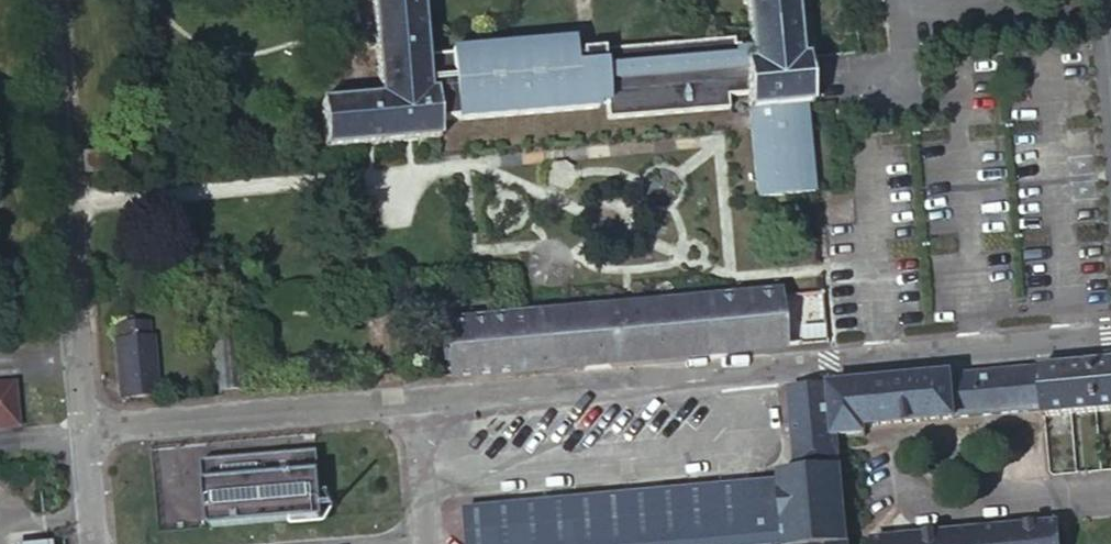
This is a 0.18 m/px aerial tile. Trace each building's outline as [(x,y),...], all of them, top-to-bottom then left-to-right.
[(429,61),(424,0),(374,0),(382,101),(323,106),(327,154),(443,144),(442,126),(439,96),(432,97),(429,61)] [(808,110),(814,109),(810,62),(804,62),(798,0),(749,0),(750,11),(749,11),(750,15),(751,29),(751,33),(752,33),(753,46),(752,47),(752,49),(755,66),(746,66),(750,99),(751,115),(752,115),(808,110)] [(730,100),(750,99),(746,66),(755,66),(752,49),(736,50),(736,44),(584,56),(585,61),(577,62),(575,46),(454,56),(455,62),(444,63),(444,60),(429,61),(432,97),(439,96),(442,126),(601,113),(601,109),(609,108),(610,124),(731,113),(730,100)] [(815,198),(808,110),(752,115),(759,202),(815,198)] [(132,162),(131,144),(83,148),(84,166),(132,162)] [(775,291),(444,320),(449,371),(779,341),(775,291)] [(118,393),(156,391),(151,332),(146,332),(145,317),(115,319),(117,335),(113,335),(118,393)] [(234,327),(213,328),(219,384),(239,382),(234,327)] [(787,383),(795,466),(776,467),(777,476),(462,504),(466,543),(847,543),(840,462),(838,462),(836,433),(864,431),(863,422),(1038,406),(1039,410),(1042,409),(1043,412),(1110,406),(1110,355),(787,383)] [(0,379),(0,423),(17,421),(14,377),(0,379)] [(320,443),(199,454),(204,519),(325,509),(320,443)] [(871,543),(1059,543),(1056,518),(870,535),(871,543)]
